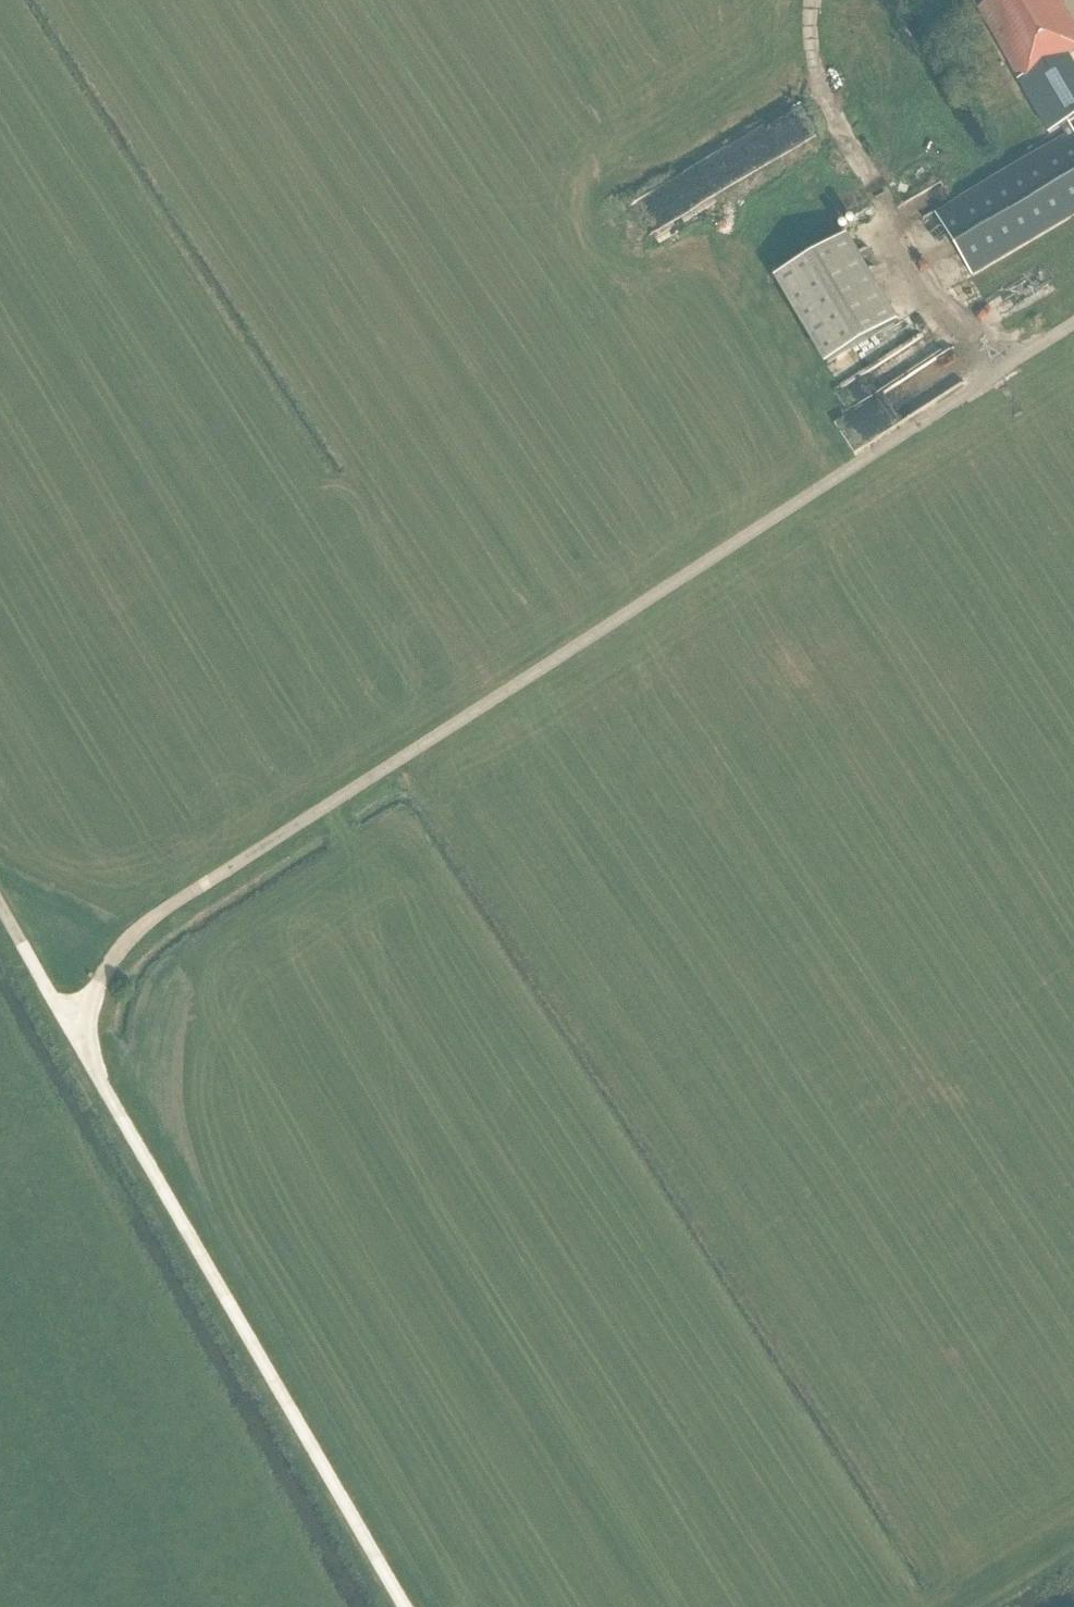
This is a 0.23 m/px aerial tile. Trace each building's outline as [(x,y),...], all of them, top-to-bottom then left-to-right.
[(1049,134),(1061,127),(1068,139),(1002,178),(936,217),(972,277),(1037,238),(1073,216),(1073,135),(1067,123),(1073,120),(1073,108),(1063,90),(1073,84),(1073,67),(1068,57),(1073,54),(1073,25),(1060,0),(973,0),(1049,134)] [(785,110),(747,134),(767,165),(805,140),(785,110)] [(637,199),(656,228),(693,204),(673,175),(637,199)] [(898,322),(847,236),(774,279),(825,366),(898,322)]
